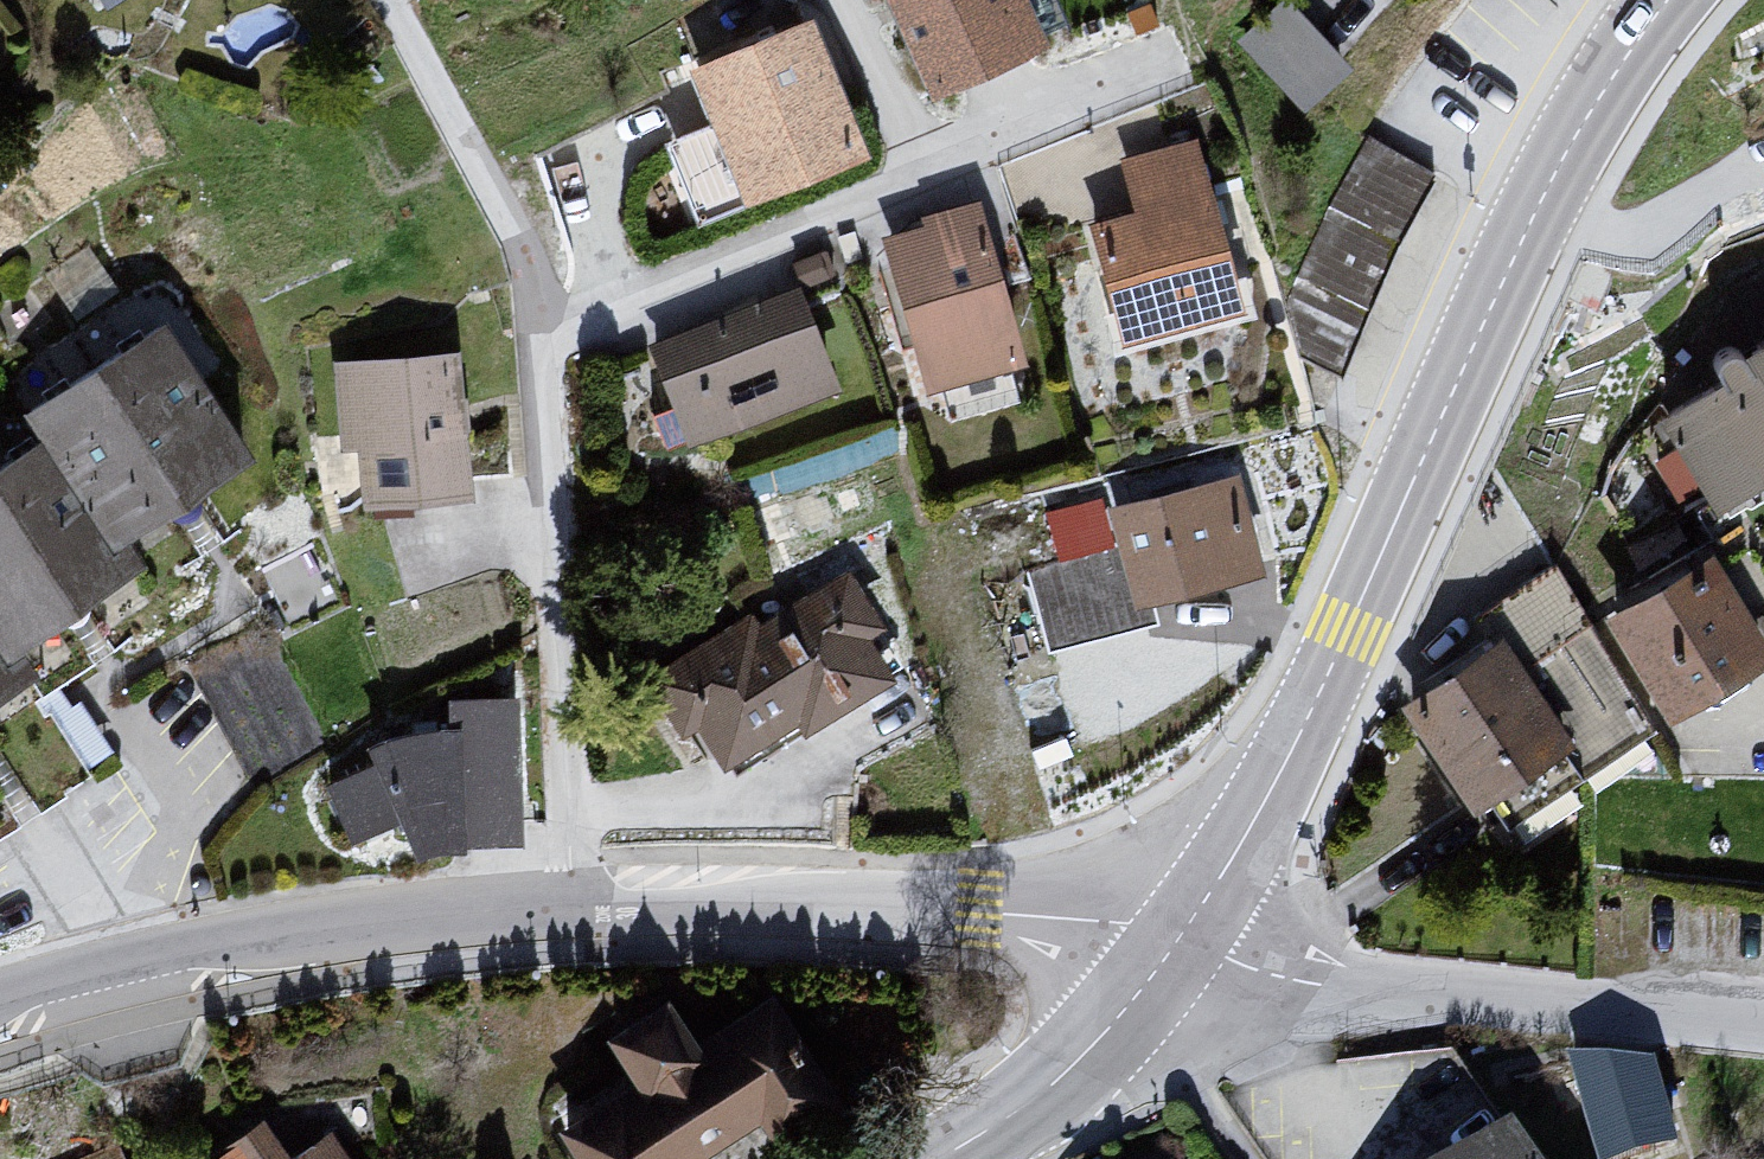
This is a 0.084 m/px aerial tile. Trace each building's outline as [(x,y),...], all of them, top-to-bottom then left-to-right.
[(928,103),(1053,61),(1028,0),(885,0),(928,103)] [(816,28),(691,70),(753,211),(870,169),(816,28)] [(1134,220),(1087,226),(1128,351),(1255,320),(1201,150),(1117,166),(1134,220)] [(921,231),(878,238),(927,397),(1035,373),(982,208),(922,221),(921,231)] [(646,345),(693,453),(850,393),(800,292),(646,345)] [(168,332),(26,419),(43,446),(106,546),(255,472),(168,332)] [(1655,419),(1724,517),(1763,498),(1763,354),(1655,419)] [(457,361),(330,366),(343,452),(360,455),(365,507),(471,508),(457,361)] [(7,674),(30,665),(135,593),(106,546),(43,446),(0,474),(0,664),(7,674)] [(1241,482),(1107,514),(1141,612),(1268,582),(1241,482)] [(1602,625),(1673,730),(1763,675),(1763,646),(1713,562),(1602,625)] [(840,574),(651,677),(672,737),(698,744),(727,778),(797,734),(805,745),(902,691),(869,648),(886,634),(840,574)] [(1501,645),(1401,715),(1473,817),(1576,756),(1501,645)] [(43,688),(30,665),(7,674),(0,664),(0,714),(43,688)] [(449,738),(374,742),(423,859),(522,847),(516,697),(445,703),(449,738)] [(772,994),(708,1027),(671,991),(598,1040),(597,1064),(531,1104),(573,1158),(686,1158),(776,1102),(788,1117),(836,1091),(772,994)] [(1601,1151),(1683,1134),(1663,1034),(1580,1050),(1601,1151)] [(220,1158),(350,1158),(330,1136),(298,1158),(271,1120),(220,1158)] [(1528,1131),(1489,1158),(1549,1158),(1528,1131)] [(86,1158),(113,1158),(108,1150),(86,1158)]
